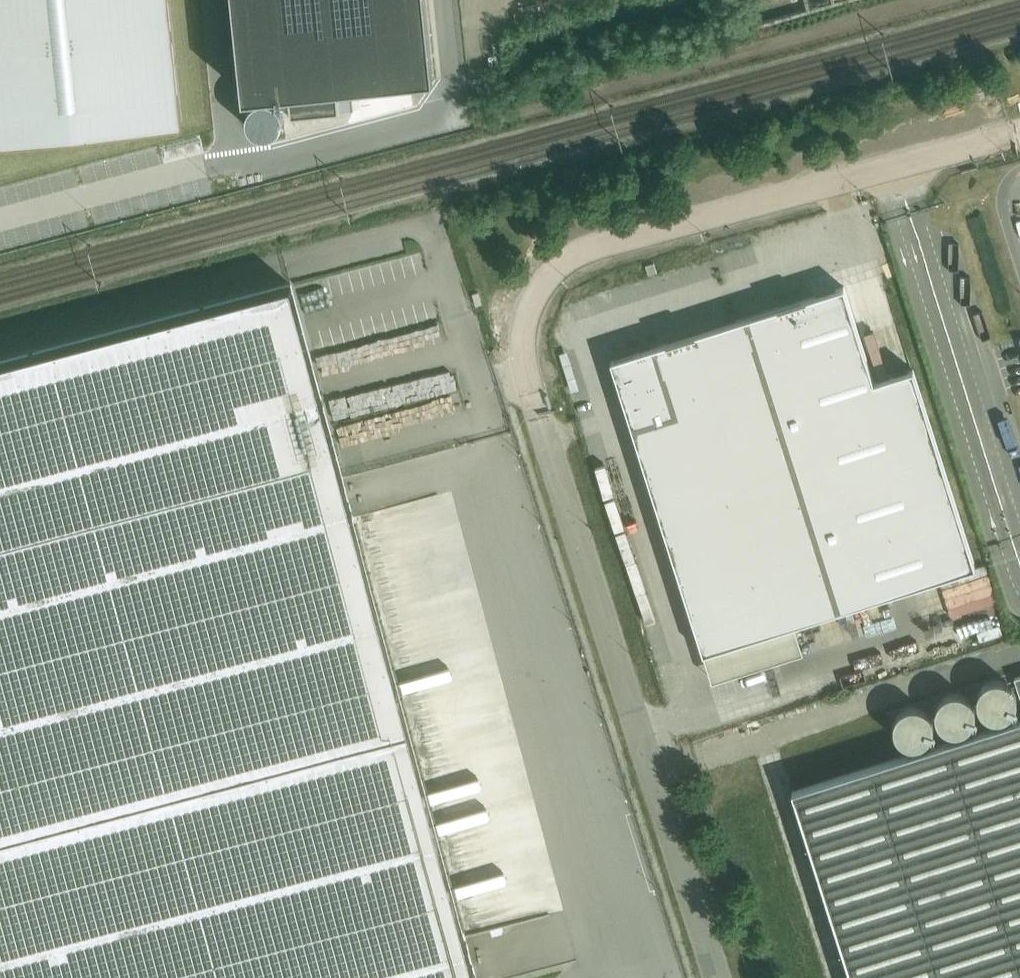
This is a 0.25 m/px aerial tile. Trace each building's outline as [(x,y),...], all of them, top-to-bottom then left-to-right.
[(169,0),(0,0),(0,146),(182,126),(169,0)] [(243,94),(287,89),(290,117),(339,112),(336,84),(433,74),(426,0),(233,0),(243,94)] [(290,283),(0,361),(0,977),(476,977),(290,283)] [(975,566),(912,368),(874,381),(843,285),(610,359),(703,653),(704,652),(794,624),(975,566)] [(792,790),(851,977),(1019,977),(1019,717),(792,790)]
